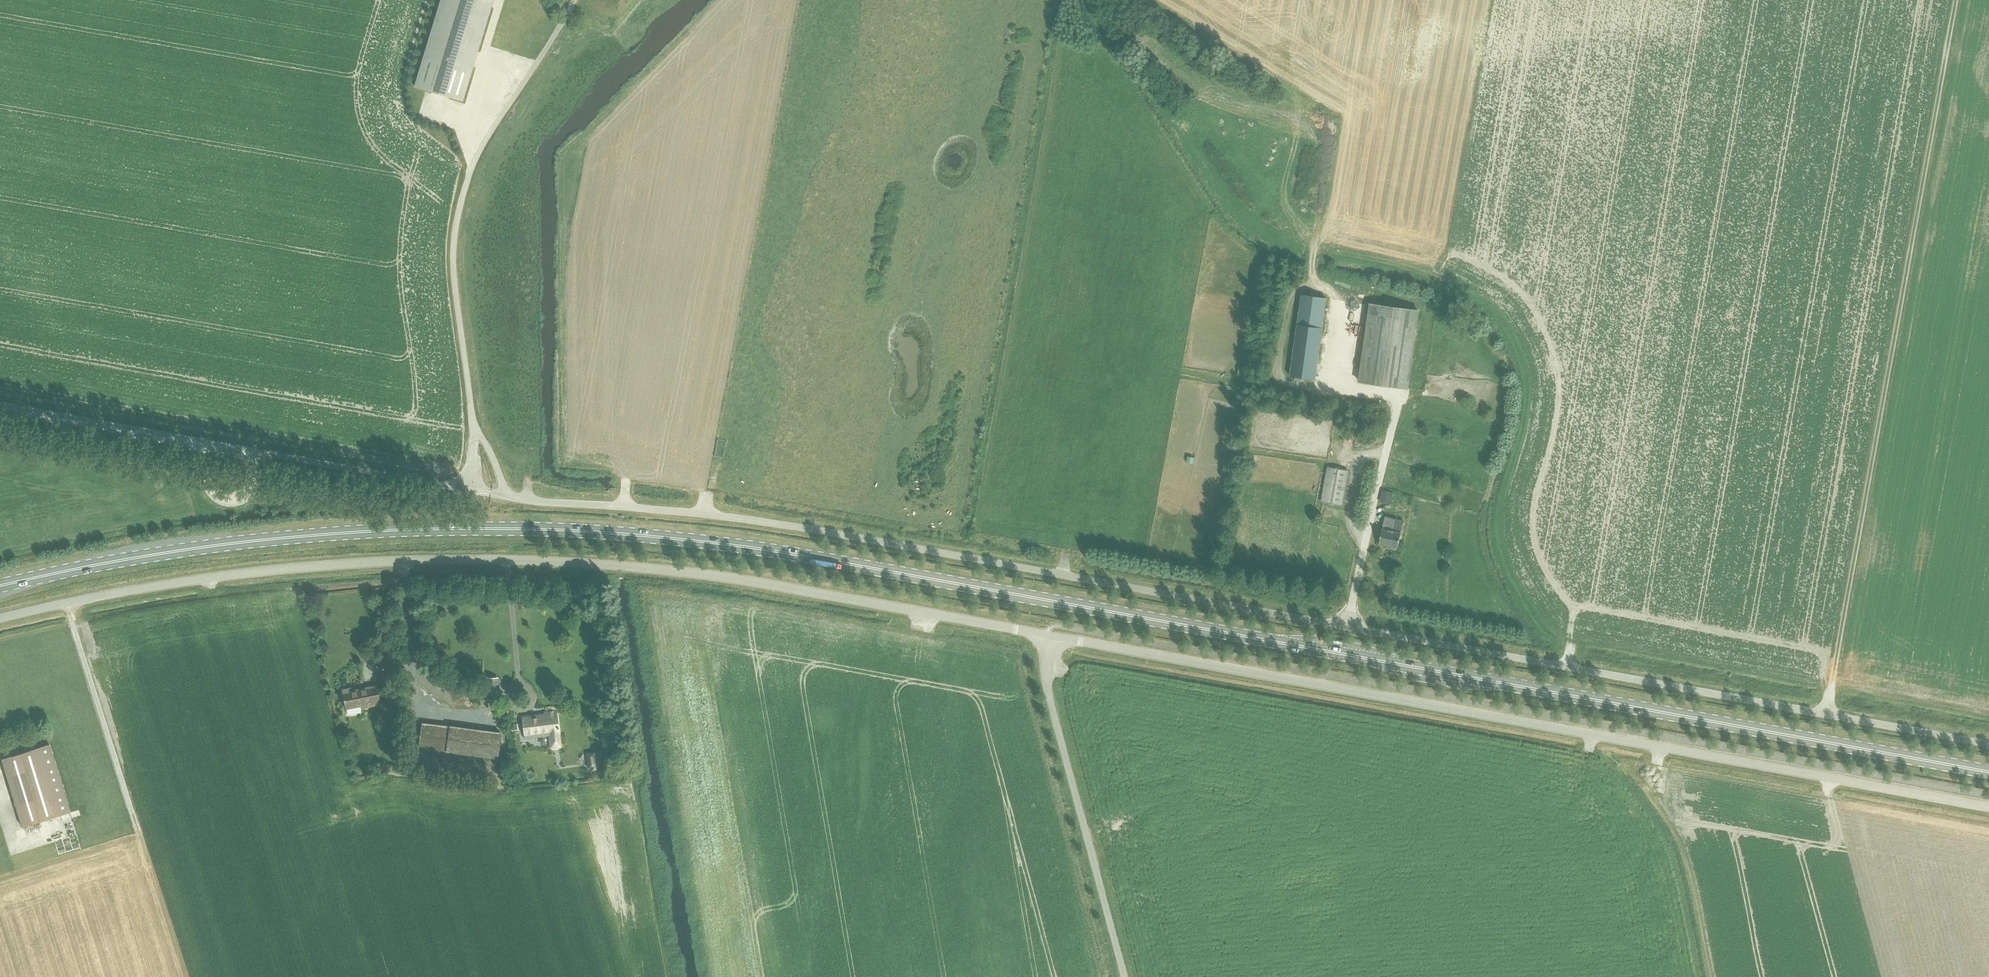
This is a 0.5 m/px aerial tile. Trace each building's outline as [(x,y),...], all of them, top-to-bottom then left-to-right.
[(415,86),(462,100),(465,91),(491,5),(492,0),(440,0),(415,86)] [(445,100),(444,107),(454,109),(456,103),(445,100)] [(1315,379),(1326,297),(1301,294),(1290,376),(1315,379)] [(1419,311),(1369,304),(1358,381),(1408,388),(1419,311)] [(1329,466),(1322,502),(1340,505),(1347,469),(1329,466)] [(1390,504),(1393,492),(1381,489),(1378,501),(1390,504)] [(1384,516),(1379,543),(1388,545),(1387,548),(1395,549),(1395,547),(1398,547),(1401,533),(1403,520),(1396,519),(1384,516)] [(486,700),(498,700),(498,677),(486,677),(486,700)] [(351,688),(341,690),(345,708),(360,705),(361,708),(381,704),(377,685),(351,690),(351,688)] [(522,717),(524,738),(549,735),(550,741),(560,740),(556,710),(547,711),(547,714),(531,716),(522,717)] [(497,758),(500,732),(450,725),(450,726),(422,722),(418,747),(497,758)] [(49,744),(1,759),(22,826),(70,812),(49,744)] [(598,768),(595,750),(586,752),(588,767),(591,766),(591,769),(598,768)]
